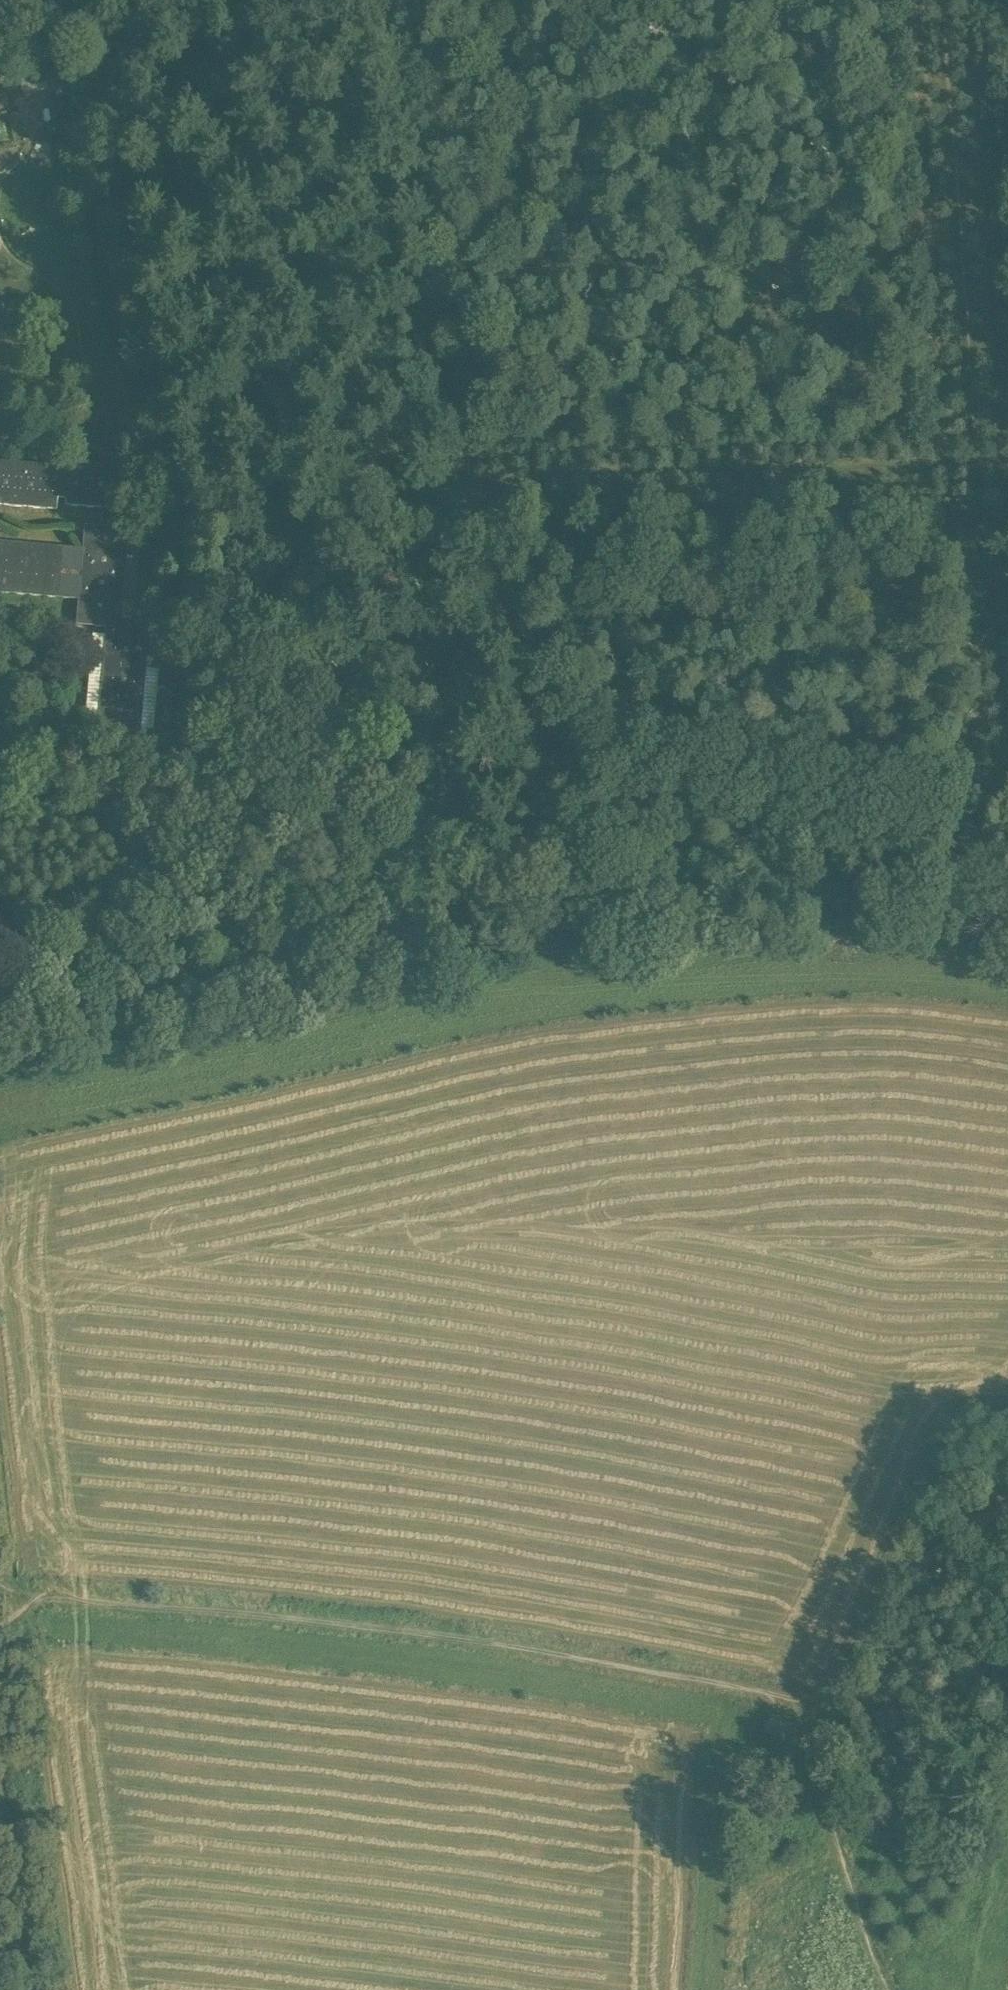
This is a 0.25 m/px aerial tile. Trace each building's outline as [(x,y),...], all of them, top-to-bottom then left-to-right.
[(31,85),(55,81),(51,62),(27,66),(31,85)] [(13,67),(3,69),(4,78),(15,77),(13,67)] [(77,601),(75,626),(105,628),(97,725),(140,729),(149,622),(120,619),(128,529),(109,527),(111,499),(121,500),(123,475),(114,474),(114,466),(68,461),(67,473),(59,472),(59,466),(0,461),(0,504),(55,509),(56,498),(65,498),(64,504),(102,508),(100,526),(84,525),(82,550),(0,543),(0,594),(77,601)] [(137,605),(129,605),(128,616),(136,616),(137,605)] [(51,689),(58,640),(50,639),(54,615),(41,613),(32,686),(51,689)]
